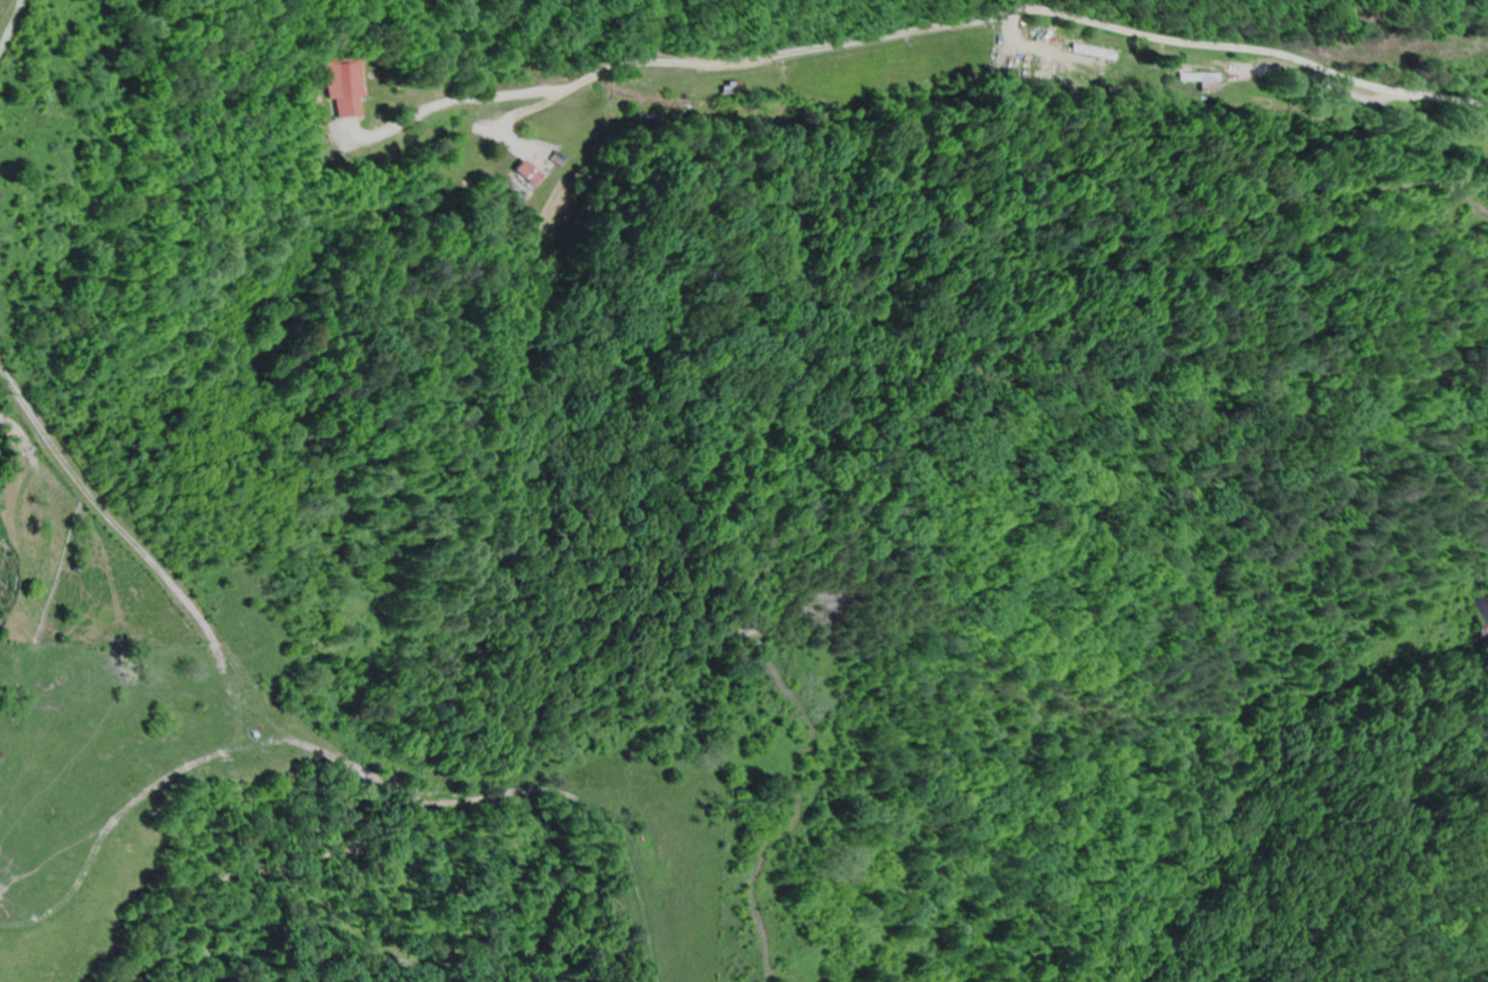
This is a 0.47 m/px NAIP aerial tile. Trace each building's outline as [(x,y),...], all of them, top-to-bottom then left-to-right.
[(357,61),(328,62),(330,119),(356,118),(355,99),(359,99),(357,61)]
